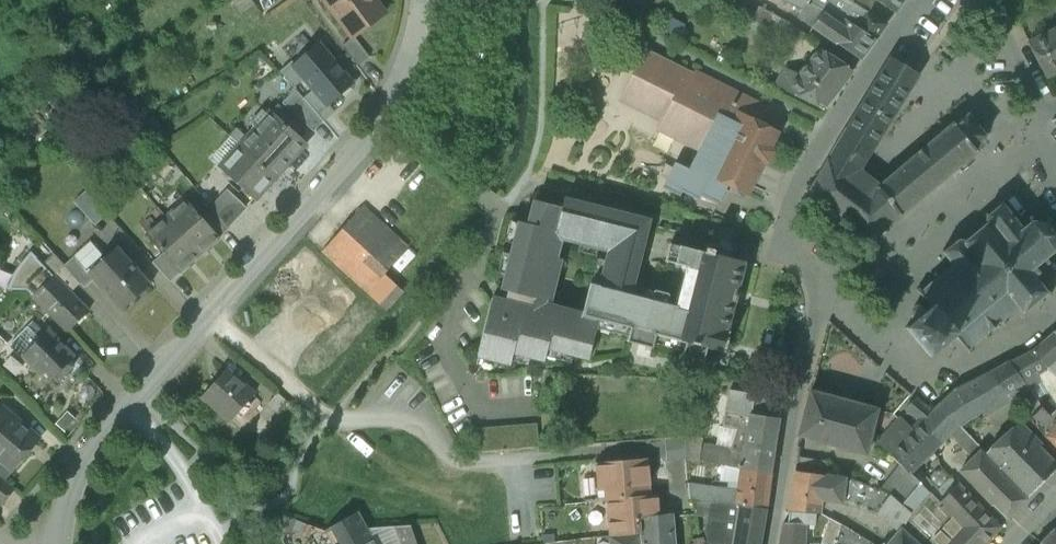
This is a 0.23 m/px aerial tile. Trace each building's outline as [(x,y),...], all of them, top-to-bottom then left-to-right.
[(350,34),(358,28),(361,32),(384,14),(374,0),(324,0),(350,34)] [(802,10),(806,3),(808,0),(781,0),(802,10)] [(844,18),(854,5),(846,0),(813,0),(844,18)] [(854,5),(867,12),(874,0),(846,0),(854,5)] [(894,13),(904,0),(874,0),(894,13)] [(824,11),(806,3),(802,10),(797,18),(860,60),(875,40),(845,20),(841,27),(822,14),(824,11)] [(867,12),(854,5),(844,18),(843,19),(845,20),(875,40),(886,24),(867,12)] [(789,24),(759,7),(752,20),(781,37),(789,24)] [(1028,43),(1045,77),(1055,71),(1055,29),(1028,43)] [(369,57),(354,37),(342,46),(357,66),(369,57)] [(328,57),(318,46),(295,66),(292,62),(280,72),(293,87),(304,79),(313,90),(327,106),(327,105),(352,84),(329,56),(328,57)] [(852,71),(819,49),(799,77),(785,68),(775,84),(825,110),(852,71)] [(715,101),(689,88),(695,76),(644,51),(623,91),(639,99),(637,103),(663,116),(661,121),(677,129),(675,133),(711,151),(732,109),(763,125),(771,110),(723,86),(715,101)] [(891,58),(864,102),(890,119),(918,75),(891,58)] [(303,99),(295,90),(282,103),(313,132),(323,121),(303,99)] [(327,106),(313,90),(303,99),(323,121),(333,112),(327,105),(327,106)] [(864,102),(828,161),(870,194),(876,190),(881,186),(859,169),(890,119),(864,102)] [(763,125),(732,109),(711,151),(701,172),(746,195),(762,163),(767,161),(771,152),(770,147),(777,132),(763,125)] [(306,143),(271,112),(240,146),(275,177),(306,143)] [(881,186),(876,190),(899,217),(976,152),(973,147),(986,137),(968,115),(955,126),(954,125),(881,186)] [(131,116),(123,124),(129,128),(138,123),(131,116)] [(275,177),(240,146),(219,168),(254,200),(275,177)] [(870,194),(828,161),(808,195),(868,243),(899,217),(876,190),(870,194)] [(246,208),(227,190),(210,207),(228,228),(246,208)] [(107,214),(89,194),(77,205),(96,225),(107,214)] [(201,218),(185,199),(165,217),(199,256),(219,238),(201,218)] [(590,284),(582,315),(599,320),(597,329),(628,337),(627,342),(652,348),(654,343),(682,351),(681,357),(704,363),(708,349),(719,351),(725,352),(730,332),(727,331),(745,262),(714,254),(715,251),(706,248),(705,252),(670,244),(665,262),(687,267),(677,306),(667,304),(669,296),(668,294),(655,290),(653,292),(651,299),(630,294),(648,221),(563,200),(562,207),(555,238),(561,239),(609,251),(601,286),(590,284)] [(555,238),(562,207),(535,201),(529,224),(519,222),(502,290),(507,291),(505,301),(491,298),(477,355),(511,364),(513,352),(545,360),(548,348),(589,358),(597,329),(599,320),(582,315),(556,308),(554,315),(534,310),(536,300),(545,302),(561,239),(555,238)] [(989,216),(986,214),(985,216),(986,218),(986,225),(966,242),(958,241),(958,239),(955,240),(955,244),(946,252),(943,251),(942,253),(944,254),(953,265),(940,277),(937,273),(934,276),(937,279),(923,292),(920,288),(917,291),(931,307),(924,313),(920,308),(916,308),(912,311),(912,316),(915,320),(905,328),(929,356),(954,335),(970,354),(973,351),(970,348),(984,336),(987,339),(990,337),(987,334),(1002,322),(1004,325),(1007,323),(1004,320),(1018,308),(1021,312),(1020,317),(1024,318),(1024,313),(1045,295),(1051,296),(1051,292),(1048,292),(1055,285),(1055,271),(1050,264),(1050,263),(1046,259),(1054,252),(1055,254),(1055,249),(1055,239),(1055,233),(1055,234),(1048,225),(1051,219),(1048,218),(1045,223),(1033,222),(1031,217),(1026,218),(1018,207),(1010,214),(1002,205),(1002,202),(999,203),(999,207),(989,216)] [(211,209),(201,218),(219,238),(228,229),(228,228),(211,209)] [(405,250),(360,209),(322,250),(368,292),(377,282),(405,250)] [(199,256),(165,217),(145,234),(162,254),(180,273),(199,256)] [(116,248),(104,258),(91,243),(74,257),(94,280),(94,279),(122,310),(150,285),(116,248)] [(70,293),(55,279),(53,276),(42,265),(31,253),(22,263),(15,275),(9,287),(8,287),(8,290),(26,290),(68,332),(88,312),(70,293)] [(53,254),(42,265),(53,276),(64,265),(53,254)] [(180,273),(162,254),(152,262),(170,282),(180,273)] [(74,257),(64,265),(80,283),(84,288),(94,280),(74,257)] [(64,265),(53,276),(55,279),(70,293),(80,283),(64,265)] [(387,291),(377,282),(368,292),(379,301),(387,291)] [(387,291),(379,301),(387,309),(401,292),(392,285),(387,291)] [(48,330),(22,356),(49,382),(53,378),(57,383),(74,365),(70,361),(75,357),(48,330)] [(1030,352),(1047,370),(1055,362),(1055,332),(1055,331),(1030,352)] [(1047,370),(1030,352),(1008,363),(1024,383),(1037,375),(1047,370)] [(1024,383),(1008,363),(990,373),(1007,395),(1012,401),(1028,389),(1024,383)] [(254,394),(226,369),(202,396),(230,421),(254,394)] [(1047,370),(1037,375),(1055,403),(1055,379),(1047,370)] [(990,373),(956,390),(940,405),(959,425),(1007,395),(990,373)] [(1028,389),(1012,401),(1021,411),(1036,399),(1028,389)] [(785,396),(755,390),(754,395),(750,414),(780,418),(785,396)] [(754,395),(730,391),(723,427),(739,430),(734,451),(743,453),(750,414),(754,395)] [(877,409),(810,391),(798,436),(866,455),(877,409)] [(300,413),(277,393),(267,404),(291,424),(300,413)] [(959,425),(940,405),(933,411),(916,398),(906,408),(921,422),(925,425),(941,443),(959,425)] [(2,408),(0,410),(0,460),(13,471),(39,440),(2,408)] [(1049,416),(1041,408),(1029,420),(1055,448),(1055,410),(1049,416)] [(780,418),(750,414),(743,453),(741,470),(771,473),(780,418)] [(915,435),(911,431),(912,431),(899,419),(877,444),(889,454),(900,465),(919,484),(920,483),(926,489),(939,477),(922,459),(931,452),(915,435)] [(912,431),(911,431),(915,435),(925,425),(921,422),(912,431)] [(941,443),(925,425),(915,435),(931,452),(941,443)] [(1017,425),(986,454),(1029,497),(1055,470),(1055,465),(1017,425)] [(702,438),(685,436),(687,459),(698,462),(701,445),(702,438)] [(667,440),(669,457),(683,456),(682,438),(667,440)] [(734,451),(701,445),(698,462),(740,470),(741,470),(743,453),(734,451)] [(1027,500),(980,451),(961,471),(1007,519),(1027,500)] [(826,462),(796,458),(795,472),(824,476),(826,462)] [(650,495),(647,459),(595,463),(598,501),(650,497),(650,495)] [(919,484),(900,465),(880,490),(886,493),(891,498),(901,506),(919,484)] [(741,470),(740,470),(737,490),(688,483),(689,501),(690,501),(692,501),(739,506),(766,509),(771,473),(741,470)] [(824,476),(795,472),(789,511),(816,513),(820,513),(821,500),(841,502),(841,501),(844,479),(824,476)] [(874,487),(844,479),(841,501),(866,510),(874,487)] [(0,480),(0,503),(2,505),(14,491),(3,482),(0,480)] [(919,484),(901,506),(910,514),(929,492),(926,489),(920,483),(919,484)] [(958,485),(941,503),(940,504),(952,516),(929,543),(985,543),(1000,528),(958,485)] [(880,490),(874,487),(866,510),(877,514),(891,498),(886,493),(880,490)] [(910,514),(902,531),(917,543),(929,543),(952,516),(940,504),(941,503),(929,492),(910,514)] [(657,495),(650,495),(650,497),(598,501),(598,502),(606,502),(608,537),(640,535),(639,519),(659,517),(657,495)] [(901,506),(891,498),(877,514),(900,530),(901,530),(902,531),(910,514),(901,506)] [(692,501),(695,515),(706,516),(704,531),(708,531),(706,540),(707,543),(733,543),(739,506),(692,501)] [(739,506),(733,543),(760,543),(766,509),(739,506)] [(816,513),(789,511),(788,523),(804,523),(815,524),(816,513)] [(325,531),(332,543),(339,543),(366,528),(358,512),(325,531)] [(639,519),(640,535),(641,543),(675,543),(672,516),(659,517),(639,519)] [(783,523),(779,543),(803,543),(804,523),(788,523),(783,523)] [(830,524),(825,540),(826,541),(826,543),(835,543),(840,526),(830,524)] [(367,529),(375,543),(417,543),(411,525),(367,529)] [(840,525),(840,526),(835,543),(847,543),(852,532),(840,525)] [(339,543),(375,543),(367,529),(366,528),(339,543)] [(901,530),(900,530),(889,543),(917,543),(902,531),(901,530)] [(1040,543),(1055,543),(1055,533),(1053,531),(1040,543)] [(852,532),(847,543),(871,543),(852,532)] [(608,537),(609,543),(641,543),(640,535),(608,537)]
